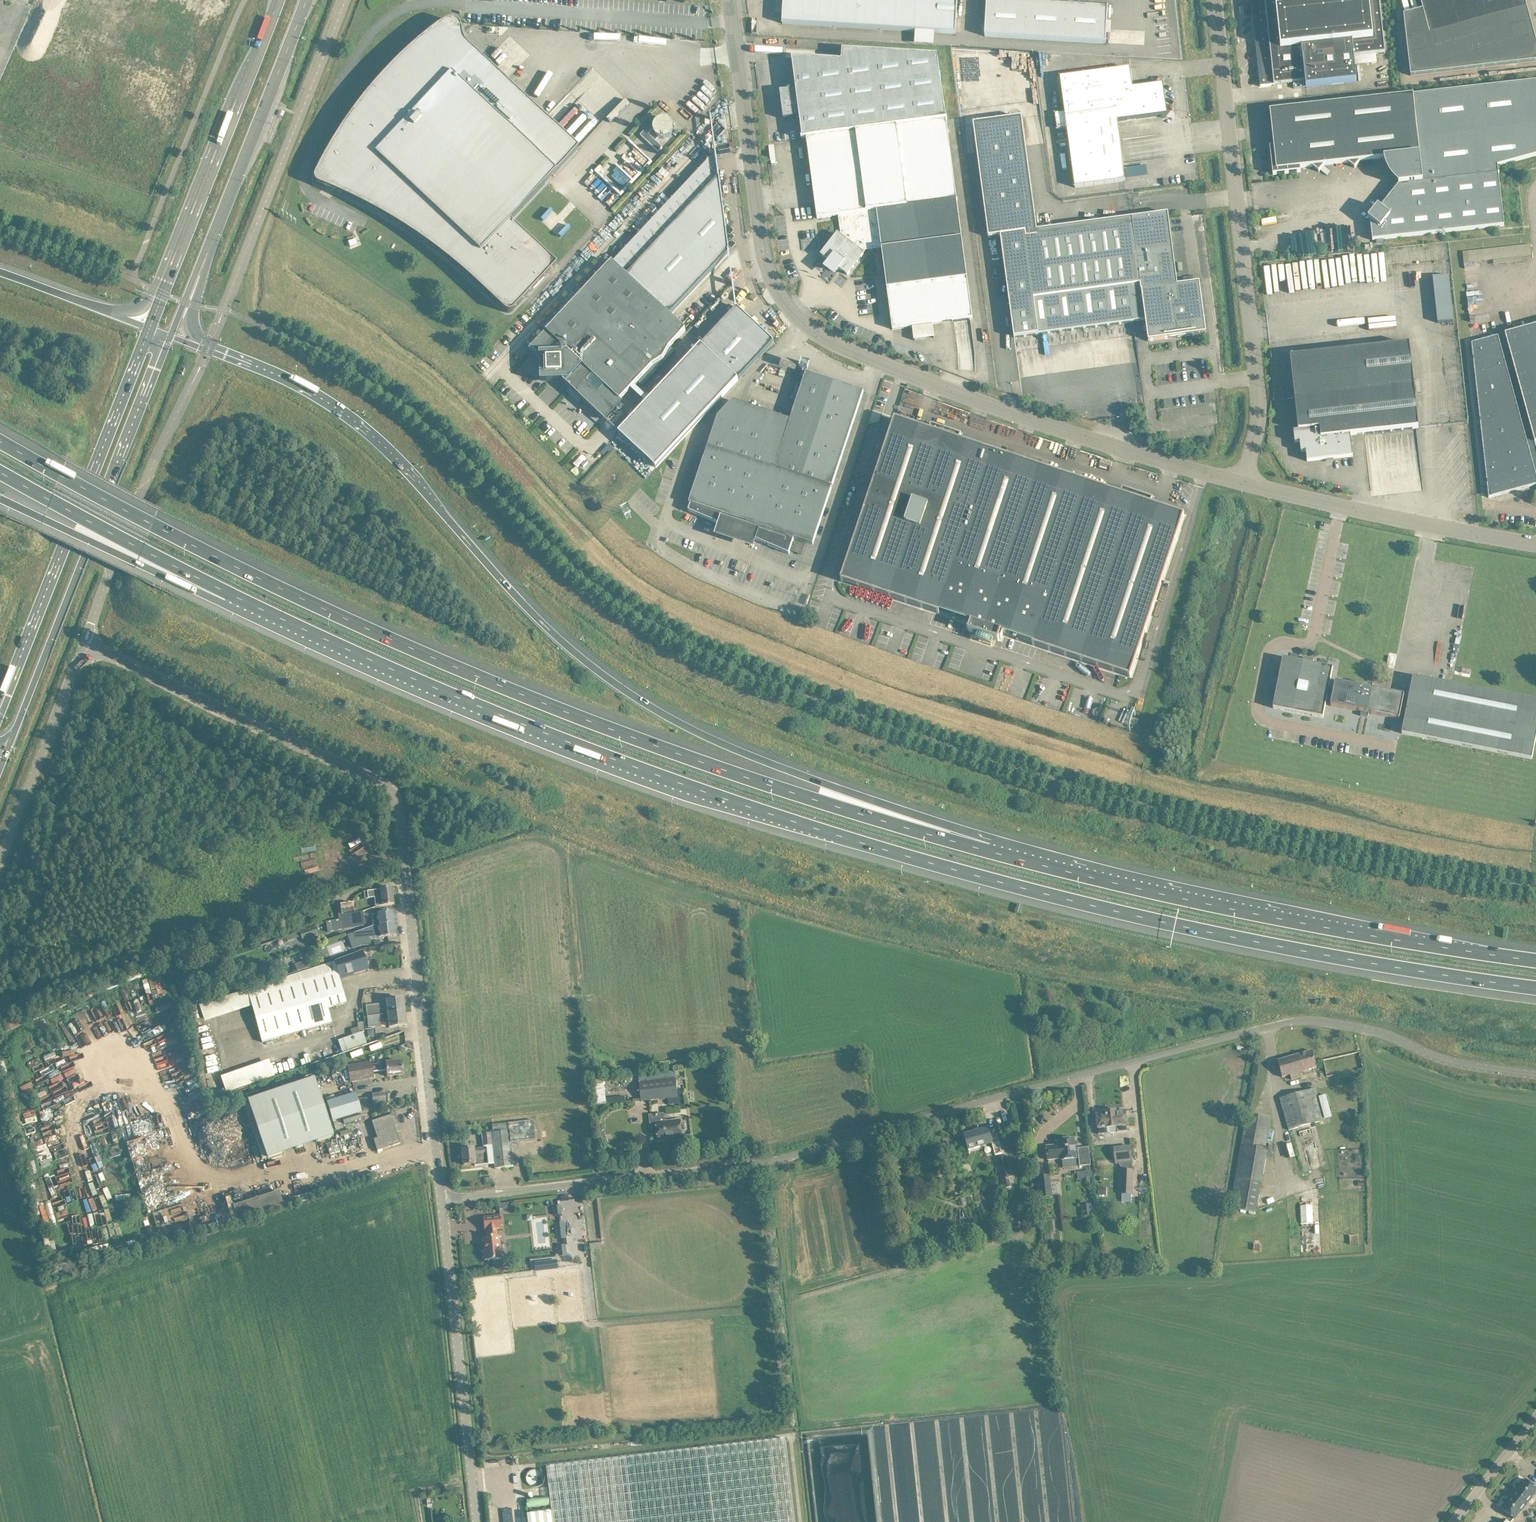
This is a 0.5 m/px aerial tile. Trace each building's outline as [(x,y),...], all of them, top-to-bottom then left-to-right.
[(782,24),(956,34),(958,0),(784,0),(782,24)] [(985,1),(987,1),(985,36),(1106,44),(1108,8),(1026,3),(1026,0),(985,0),(985,1)] [(1254,17),(1254,19),(1253,19),(1254,19),(1262,86),(1260,86),(1260,87),(1305,82),(1306,87),(1357,82),(1354,57),(1385,53),(1379,0),(1252,0),(1254,17)] [(1535,60),(1535,39),(1527,8),(1525,0),(1420,0),(1422,8),(1405,13),(1412,73),(1535,60)] [(578,149),(577,149),(466,45),(465,44),(464,42),(463,41),(462,39),(462,37),(461,30),(460,28),(460,27),(459,26),(458,25),(457,24),(456,23),(455,22),(453,22),(452,21),(450,21),(449,21),(447,22),(440,26),(429,33),(418,42),(402,57),(389,69),(379,80),(358,106),(348,118),(339,132),(329,147),(330,147),(326,153),(323,159),(320,165),(317,171),(314,176),(314,178),(314,179),(314,180),(314,181),(314,182),(315,183),(316,184),(337,193),(346,198),(355,202),(364,206),(372,211),(381,216),(390,221),(398,226),(407,231),(415,237),(423,242),(431,248),(439,254),(447,260),(455,267),(462,273),(470,280),(503,311),(504,312),(505,312),(506,313),(507,313),(509,313),(510,313),(511,313),(512,312),(513,311),(556,265),(510,222),(578,149)] [(957,199),(946,120),(947,120),(947,119),(946,119),(938,56),(843,51),(842,62),(792,59),(796,91),(791,92),(791,90),(780,92),(784,119),(795,118),(795,116),(800,116),(802,138),(801,138),(801,139),(806,138),(817,218),(840,215),(841,218),(839,219),(841,233),(839,235),(838,235),(822,255),(831,262),(827,267),(835,273),(839,268),(848,275),(863,254),(862,253),(864,251),(879,249),(878,247),(881,247),(892,330),(973,319),(957,200),(958,200),(957,199)] [(1067,128),(1075,188),(1125,181),(1117,122),(1127,120),(1127,118),(1136,117),(1136,119),(1160,116),(1164,118),(1169,111),(1166,108),(1163,84),(1133,88),(1130,69),(1060,78),(1065,113),(1055,114),(1057,130),(1067,128)] [(1413,95),(1270,111),(1274,147),(1270,147),(1273,175),(1301,172),(1300,168),(1312,167),(1319,172),(1324,165),(1348,163),(1355,168),(1360,161),(1384,159),(1384,162),(1385,165),(1386,167),(1388,170),(1389,173),(1391,176),(1392,178),(1394,181),(1396,183),(1399,185),(1380,208),(1378,206),(1368,219),(1370,221),(1372,240),(1504,226),(1497,166),(1535,156),(1535,81),(1413,95)] [(1168,213),(1131,218),(1132,224),(1038,237),(1022,118),(973,124),(989,237),(1000,236),(1014,338),(1146,320),(1148,341),(1206,333),(1199,282),(1177,285),(1168,213)] [(669,121),(668,120),(666,119),(665,119),(664,119),(662,119),(661,119),(660,120),(658,121),(657,121),(656,122),(655,123),(655,125),(654,126),(654,127),(654,129),(654,130),(654,131),(654,133),(655,134),(656,135),(657,136),(658,137),(659,138),(660,138),(661,139),(663,139),(664,139),(666,139),(667,138),(668,138),(669,137),(670,136),(671,135),(672,134),(673,133),(673,131),(673,130),(673,129),(673,127),(673,126),(672,125),(672,123),(671,122),(670,121),(669,121)] [(603,136),(613,126),(610,123),(600,132),(603,136)] [(663,148),(645,131),(641,136),(658,152),(663,148)] [(526,346),(526,347),(540,360),(541,360),(541,382),(564,382),(566,384),(603,419),(620,401),(620,402),(621,401),(620,401),(653,366),(663,360),(669,349),(686,331),(670,316),(729,252),(719,177),(718,178),(627,276),(612,262),(547,332),(547,331),(546,332),(530,350),(526,346)] [(1535,253),(1535,241),(1469,249),(1470,260),(1535,253)] [(619,433),(656,468),(774,342),(772,340),(765,333),(750,320),(743,313),(737,307),(736,308),(649,401),(646,404),(619,433)] [(1505,334),(1506,339),(1499,341),(1498,336),(1471,343),(1489,498),(1535,485),(1535,475),(1535,474),(1535,473),(1535,326),(1505,334)] [(1409,344),(1290,357),(1298,431),(1294,432),(1295,442),(1300,442),(1301,452),(1306,451),(1307,461),(1353,456),(1350,435),(1418,428),(1409,344)] [(691,504),(689,511),(724,526),(722,532),(751,541),(752,538),(768,545),(789,554),(794,539),(796,539),(813,545),(832,488),(833,488),(833,487),(832,487),(864,392),(807,373),(809,368),(809,367),(805,364),(805,365),(801,376),(805,377),(791,420),(733,401),(718,417),(689,504),(691,504)] [(888,442),(887,442),(887,444),(887,445),(880,465),(879,467),(880,467),(873,488),(872,488),(871,490),(872,490),(865,511),(865,510),(864,513),(858,533),(857,533),(856,535),(857,536),(850,556),(849,556),(849,558),(842,579),(841,581),(843,582),(843,581),(857,586),(859,587),(859,586),(873,591),(873,592),(875,592),(889,596),(889,597),(891,598),(891,597),(905,602),(907,603),(907,602),(921,607),(923,608),(937,612),(937,613),(939,614),(939,613),(953,617),(953,618),(955,619),(955,618),(969,622),(967,628),(969,629),(969,631),(998,641),(999,639),(1001,639),(1003,634),(1017,638),(1016,639),(1019,640),(1019,639),(1033,644),(1032,645),(1035,645),(1048,649),(1048,650),(1050,651),(1051,650),(1064,655),(1066,656),(1067,655),(1080,660),(1082,661),(1083,661),(1096,665),(1096,666),(1098,667),(1099,666),(1112,671),(1114,672),(1114,671),(1128,676),(1130,677),(1131,675),(1130,675),(1137,654),(1138,654),(1139,652),(1138,652),(1145,631),(1145,632),(1146,629),(1152,609),(1153,609),(1154,607),(1153,606),(1160,586),(1161,586),(1161,584),(1168,563),(1169,561),(1168,561),(1175,540),(1176,541),(1176,538),(1183,518),(1184,516),(1182,515),(1168,511),(1168,510),(1166,510),(1165,511),(1152,506),(1152,505),(1150,504),(1152,497),(1122,487),(1120,494),(1118,494),(1118,495),(1104,490),(1104,489),(1102,488),(1102,489),(1088,484),(1086,483),(1086,484),(1072,479),(1072,478),(1070,478),(1070,479),(1056,474),(1056,473),(1054,472),(1054,473),(1040,468),(1041,468),(1039,467),(1038,468),(1024,463),(1025,462),(1022,462),(1022,463),(1008,458),(1009,457),(1006,456),(1006,457),(993,452),(990,451),(990,452),(977,447),(975,446),(974,447),(960,443),(961,441),(959,440),(961,434),(931,424),(929,431),(927,430),(926,431),(913,427),(913,425),(911,425),(897,421),(897,420),(895,419),(894,422),(895,422),(888,442)] [(1404,696),(1372,689),(1373,686),(1367,685),(1367,688),(1335,682),(1333,690),(1329,689),(1333,668),(1313,664),(1314,659),(1304,657),(1303,662),(1283,658),(1273,708),(1323,718),(1327,697),(1332,698),(1330,706),(1331,706),(1361,712),(1360,715),(1361,716),(1368,717),(1369,713),(1399,719),(1401,711),(1406,712),(1402,734),(1532,759),(1535,737),(1535,701),(1413,676),(1407,705),(1402,704),(1404,696)] [(374,898),(375,907),(394,905),(391,888),(364,891),(365,899),(374,898)] [(337,904),(339,919),(354,914),(354,912),(353,902),(341,904),(337,904)] [(362,911),(354,912),(354,914),(339,919),(339,920),(342,919),(343,924),(344,929),(364,926),(362,911)] [(394,912),(372,914),(373,926),(376,926),(378,925),(395,923),(394,912)] [(305,922),(297,924),(298,930),(306,929),(305,922)] [(378,925),(376,926),(373,926),(368,928),(353,933),(355,940),(370,938),(379,937),(397,936),(395,923),(378,925)] [(302,940),(318,934),(315,927),(300,932),(302,940)] [(319,947),(306,951),(308,956),(320,952),(319,947)] [(334,959),(335,965),(248,991),(262,1042),(331,1023),(327,1008),(346,1003),(339,978),(368,969),(363,951),(334,959)] [(305,959),(290,961),(291,967),(306,964),(305,959)] [(260,974),(279,968),(277,961),(258,967),(260,974)] [(245,977),(248,987),(257,984),(253,974),(245,977)] [(181,994),(187,992),(185,985),(175,987),(179,1001),(183,1000),(181,994)] [(140,1007),(144,1006),(140,986),(135,987),(140,1007)] [(120,1013),(129,1010),(125,998),(115,1001),(120,1013)] [(367,1017),(405,1012),(403,999),(386,1001),(387,1009),(380,1010),(379,1004),(366,1006),(367,1017)] [(153,1012),(156,1024),(162,1023),(159,1011),(153,1012)] [(388,1019),(389,1028),(406,1026),(405,1012),(367,1017),(368,1027),(381,1026),(381,1020),(388,1019)] [(134,1026),(131,1018),(121,1021),(124,1029),(134,1026)] [(101,1033),(106,1031),(101,1020),(96,1022),(101,1033)] [(208,1030),(212,1046),(221,1043),(216,1028),(208,1030)] [(72,1033),(78,1044),(82,1042),(77,1031),(72,1033)] [(367,1043),(363,1031),(338,1040),(342,1052),(367,1043)] [(122,1035),(110,1041),(114,1049),(126,1044),(122,1035)] [(401,1035),(390,1038),(391,1043),(403,1040),(401,1035)] [(67,1043),(62,1046),(68,1055),(72,1052),(67,1043)] [(322,1049),(326,1057),(336,1053),(333,1044),(322,1049)] [(92,1061),(108,1056),(105,1045),(88,1050),(92,1061)] [(1312,1051),(1278,1061),(1282,1077),(1290,1075),(1292,1080),(1301,1077),(1300,1072),(1309,1070),(1317,1067),(1312,1051)] [(1327,1078),(1363,1069),(1359,1052),(1323,1060),(1326,1073),(1322,1075),(1323,1078),(1326,1077),(1327,1078)] [(350,1082),(374,1078),(373,1072),(386,1070),(387,1076),(403,1075),(402,1062),(392,1063),(372,1065),(371,1062),(347,1066),(350,1082)] [(91,1064),(79,1068),(81,1073),(92,1069),(91,1064)] [(72,1083),(78,1081),(75,1070),(69,1072),(72,1083)] [(679,1107),(685,1106),(684,1090),(678,1091),(676,1070),(638,1074),(641,1101),(668,1098),(669,1104),(679,1103),(679,1107)] [(603,1074),(590,1075),(592,1085),(604,1084),(603,1074)] [(1347,1075),(1335,1077),(1337,1090),(1349,1087),(1347,1075)] [(314,1078),(248,1101),(267,1159),(333,1137),(314,1078)] [(69,1090),(80,1087),(79,1082),(67,1085),(69,1090)] [(1315,1088),(1280,1098),(1283,1108),(1289,1131),(1321,1122),(1325,1121),(1324,1120),(1318,1098),(1315,1088)] [(605,1092),(593,1093),(594,1104),(594,1106),(606,1104),(606,1098),(605,1092)] [(372,1094),(373,1103),(386,1102),(385,1093),(372,1094)] [(355,1094),(346,1097),(328,1104),(331,1116),(334,1125),(335,1130),(344,1128),(343,1125),(363,1119),(361,1113),(368,1111),(367,1098),(357,1099),(355,1094)] [(83,1110),(77,1113),(83,1124),(88,1121),(83,1110)] [(1096,1114),(1098,1135),(1128,1131),(1126,1110),(1116,1111),(1116,1110),(1105,1111),(1105,1113),(1096,1114)] [(1249,1214),(1255,1215),(1271,1117),(1248,1112),(1230,1207),(1249,1211),(1249,1214)] [(163,1113),(155,1119),(161,1129),(170,1123),(163,1113)] [(108,1118),(112,1129),(121,1125),(117,1114),(108,1118)] [(373,1140),(374,1141),(377,1151),(400,1144),(394,1126),(398,1125),(395,1114),(372,1121),(377,1138),(373,1140)] [(664,1114),(649,1115),(650,1125),(656,1124),(657,1130),(658,1140),(672,1138),(672,1140),(683,1139),(682,1129),(680,1119),(665,1121),(664,1114)] [(540,1131),(539,1120),(492,1125),(493,1131),(509,1129),(510,1143),(537,1140),(536,1131),(540,1131)] [(992,1143),(995,1155),(1002,1153),(998,1139),(996,1129),(990,1131),(989,1127),(964,1134),(968,1150),(992,1143)] [(474,1166),(494,1164),(495,1169),(513,1167),(509,1131),(482,1134),(483,1146),(486,1145),(486,1148),(473,1149),(473,1148),(462,1149),(464,1165),(474,1164),(474,1166)] [(603,1133),(598,1135),(601,1145),(606,1143),(603,1133)] [(1055,1146),(1046,1147),(1048,1156),(1048,1160),(1062,1159),(1062,1161),(1077,1159),(1076,1149),(1075,1139),(1059,1140),(1060,1145),(1060,1147),(1056,1148),(1055,1146)] [(1133,1161),(1132,1145),(1114,1147),(1115,1164),(1119,1164),(1122,1170),(1120,1193),(1123,1194),(1122,1201),(1131,1202),(1132,1194),(1133,1169),(1132,1161),(1133,1161)] [(1091,1165),(1089,1148),(1078,1149),(1080,1166),(1091,1165)] [(1005,1187),(1011,1185),(1009,1179),(1006,1180),(1005,1177),(1013,1175),(1007,1155),(996,1158),(1005,1187)] [(105,1158),(101,1159),(104,1172),(109,1171),(105,1158)] [(69,1162),(63,1163),(62,1159),(54,1160),(57,1176),(71,1174),(69,1162)] [(952,1167),(945,1169),(947,1176),(955,1174),(952,1167)] [(1041,1198),(1053,1197),(1050,1175),(1039,1176),(1041,1198)] [(124,1204),(123,1197),(128,1197),(126,1184),(120,1185),(121,1190),(116,1191),(118,1205),(124,1204)] [(58,1202),(49,1204),(52,1221),(62,1219),(58,1202)] [(1082,1216),(1096,1215),(1095,1206),(1092,1206),(1092,1203),(1081,1205),(1082,1216)] [(106,1207),(110,1215),(117,1212),(113,1204),(106,1207)] [(136,1212),(137,1217),(147,1215),(144,1204),(133,1207),(134,1213),(136,1212)] [(598,1214),(590,1214),(593,1237),(601,1237),(598,1214)] [(488,1237),(482,1237),(484,1260),(502,1259),(499,1235),(497,1236),(496,1229),(501,1228),(500,1215),(483,1217),(484,1230),(487,1230),(488,1237)] [(127,1220),(118,1222),(119,1229),(129,1226),(127,1220)] [(558,1239),(563,1239),(566,1239),(564,1222),(556,1223),(557,1229),(558,1239)] [(92,1231),(86,1232),(89,1244),(95,1243),(92,1231)] [(1358,1235),(1350,1236),(1350,1244),(1358,1243),(1358,1235)] [(785,1439),(706,1448),(556,1466),(546,1467),(552,1512),(527,1515),(528,1521),(795,1521),(785,1439)] [(1533,1485),(1525,1479),(1516,1492),(1515,1491),(1511,1497),(1512,1497),(1502,1509),(1510,1515),(1516,1520),(1535,1493),(1535,1488),(1533,1485)]
